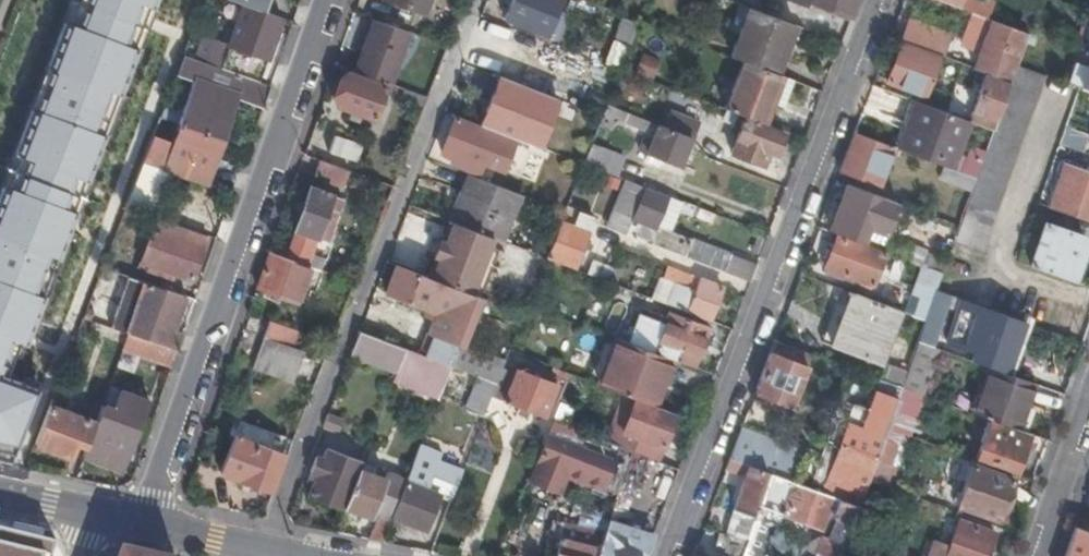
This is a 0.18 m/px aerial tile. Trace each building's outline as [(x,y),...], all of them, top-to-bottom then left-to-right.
[(0,202),(0,410),(37,424),(72,329),(35,316),(151,0),(74,0),(0,202)] [(259,9),(262,0),(231,0),(242,4),(259,9)] [(424,12),(428,0),(391,0),(424,12)] [(507,2),(511,4),(506,17),(549,33),(556,14),(521,0),(507,0),(507,2)] [(556,14),(561,0),(521,0),(556,14)] [(856,0),(808,0),(850,16),(856,0)] [(1028,29),(1033,16),(992,0),(941,0),(970,11),(1027,32),(1028,29)] [(257,81),(281,17),(259,9),(242,4),(228,45),(199,34),(191,57),(257,81)] [(741,29),(749,8),(740,4),(732,26),(741,29)] [(777,73),(795,26),(749,8),(741,29),(730,55),(744,61),(777,73)] [(1016,65),(1027,32),(970,11),(957,45),(980,53),(974,68),(1010,81),(1016,65)] [(908,15),(899,40),(944,57),(952,32),(908,15)] [(619,38),(630,43),(639,20),(633,17),(631,22),(626,20),(619,38)] [(360,51),(364,52),(375,19),(371,18),(360,51)] [(364,52),(357,71),(389,82),(397,60),(406,37),(408,31),(375,19),(364,52)] [(406,37),(397,60),(403,62),(411,39),(406,37)] [(605,62),(620,68),(630,43),(619,38),(615,37),(605,62)] [(939,59),(901,45),(887,82),(925,96),(939,59)] [(1086,49),(1073,85),(1078,87),(1088,91),(1088,50),(1086,49)] [(262,107),(270,85),(257,81),(191,57),(183,54),(176,73),(193,79),(184,106),(178,123),(221,138),(236,99),(262,107)] [(782,108),(792,79),(777,73),(744,61),(726,108),(764,123),(771,104),(782,108)] [(985,251),(1047,76),(1020,66),(994,138),(958,241),(985,251)] [(386,85),(349,72),(337,104),(374,117),(386,85)] [(986,75),(969,120),(993,129),(1009,83),(986,75)] [(487,106),(480,122),(525,140),(543,93),(503,77),(491,108),(487,106)] [(0,87),(0,94),(14,99),(16,93),(0,87)] [(875,87),(864,108),(878,116),(889,95),(875,87)] [(159,117),(178,123),(184,106),(166,100),(159,117)] [(916,101),(898,148),(944,165),(951,169),(969,120),(916,101)] [(681,167),(692,139),(667,129),(636,117),(606,103),(601,115),(598,124),(611,129),(615,118),(656,135),(649,154),(681,167)] [(594,136),(598,124),(601,115),(589,111),(581,131),(594,136)] [(667,129),(692,139),(698,123),(673,113),(667,129)] [(500,133),(455,116),(442,151),(461,158),(459,163),(479,171),(492,137),(498,139),(500,133)] [(775,154),(783,133),(745,118),(732,153),(763,166),(768,152),(775,154)] [(205,184),(221,138),(178,123),(168,152),(162,169),(167,171),(205,184)] [(854,132),(839,171),(877,185),(892,146),(854,132)] [(355,161),(361,144),(334,134),(328,151),(355,161)] [(583,162),(615,175),(624,153),(592,141),(583,162)] [(148,146),(125,207),(147,214),(162,169),(168,152),(148,146)] [(974,146),(965,173),(976,177),(986,150),(974,146)] [(350,170),(320,159),(314,175),(343,186),(350,170)] [(1088,221),(1088,173),(1064,164),(1049,206),(1088,221)] [(938,178),(971,191),(976,177),(965,173),(951,169),(944,165),(938,178)] [(152,216),(167,171),(162,169),(147,214),(152,216)] [(457,199),(449,219),(452,220),(494,236),(503,239),(521,193),(468,172),(460,192),(465,194),(462,201),(457,199)] [(633,217),(627,234),(723,271),(730,254),(656,225),(666,194),(623,178),(612,209),(633,217)] [(897,202),(848,183),(833,223),(854,231),(857,224),(868,228),(885,234),(897,202)] [(286,256),(310,265),(317,267),(322,255),(312,251),(317,236),(327,239),(343,197),(311,185),(294,227),(297,229),(286,256)] [(566,206),(564,210),(560,221),(573,226),(579,211),(566,206)] [(552,259),(574,267),(594,217),(579,211),(573,226),(560,221),(546,256),(552,259)] [(891,238),(928,246),(933,223),(897,215),(891,238)] [(191,279),(207,234),(156,217),(138,267),(170,279),(173,273),(191,279)] [(447,218),(426,275),(431,277),(452,220),(449,219),(447,218)] [(452,220),(431,277),(472,293),(494,236),(452,220)] [(1030,266),(1068,279),(1083,236),(1044,223),(1030,266)] [(857,224),(854,231),(865,236),(868,228),(857,224)] [(883,250),(838,233),(826,263),(840,268),(848,272),(872,281),(883,250)] [(270,250),(257,286),(297,300),(310,265),(286,256),(270,250)] [(920,264),(935,269),(942,272),(946,259),(925,251),(920,264)] [(730,254),(723,271),(750,281),(756,264),(730,254)] [(420,354),(452,365),(460,345),(478,296),(472,293),(431,277),(426,275),(398,264),(386,291),(406,299),(410,292),(453,309),(442,337),(428,332),(420,354)] [(667,303),(710,319),(723,285),(669,264),(665,276),(676,280),(667,303)] [(848,272),(840,268),(837,274),(846,277),(848,272)] [(925,319),(936,289),(942,272),(935,269),(918,316),(925,319)] [(177,350),(183,332),(174,329),(186,296),(125,274),(120,290),(107,325),(128,333),(167,347),(177,350)] [(676,280),(665,276),(661,275),(653,297),(667,303),(676,280)] [(931,346),(949,294),(936,289),(925,319),(917,340),(931,346)] [(901,310),(852,292),(833,345),(881,362),(901,310)] [(996,350),(1008,315),(962,298),(947,341),(964,347),(967,339),(996,350)] [(520,325),(524,314),(512,309),(507,320),(520,325)] [(679,362),(695,367),(710,329),(669,313),(667,318),(664,324),(658,322),(638,314),(631,332),(627,342),(670,358),(679,362)] [(664,324),(667,318),(660,316),(658,322),(664,324)] [(270,320),(265,335),(295,346),(301,331),(270,320)] [(627,342),(631,332),(620,328),(617,338),(627,342)] [(351,353),(397,370),(406,348),(359,330),(351,353)] [(295,382),(306,350),(295,346),(265,335),(253,367),(295,382)] [(620,392),(661,407),(670,385),(661,381),(670,358),(627,342),(617,338),(616,337),(598,384),(620,392)] [(770,352),(807,365),(812,351),(775,337),(770,352)] [(993,358),(996,350),(967,339),(964,347),(993,358)] [(922,394),(939,349),(931,346),(917,340),(907,370),(902,384),(901,387),(922,394)] [(479,375),(497,382),(505,362),(460,345),(452,365),(479,375)] [(438,399),(452,365),(420,354),(406,348),(397,370),(393,382),(438,399)] [(770,352),(754,393),(792,407),(807,365),(770,352)] [(670,385),(679,362),(670,358),(661,381),(670,385)] [(884,378),(902,384),(907,370),(886,363),(880,377),(884,378)] [(544,416),(557,382),(542,376),(544,371),(537,368),(535,374),(518,367),(506,401),(544,416)] [(552,374),(568,381),(571,373),(555,367),(552,374)] [(1017,428),(1033,383),(989,367),(973,413),(989,418),(1017,428)] [(466,408),(484,415),(497,382),(479,375),(466,408)] [(868,479),(886,428),(901,387),(902,384),(884,378),(878,392),(874,390),(867,410),(854,405),(850,415),(836,422),(833,421),(823,451),(742,424),(730,457),(749,464),(767,471),(770,472),(859,505),(868,479)] [(886,428),(911,437),(926,396),(922,394),(901,387),(886,428)] [(86,447),(83,456),(121,470),(140,421),(141,422),(149,401),(121,391),(114,409),(102,405),(96,422),(86,447)] [(657,459),(674,413),(661,407),(620,392),(604,439),(633,450),(657,459)] [(552,419),(566,424),(573,408),(559,402),(552,419)] [(77,444),(86,447),(96,422),(49,404),(33,445),(71,459),(77,444)] [(328,412),(322,426),(335,431),(340,417),(328,412)] [(1019,452),(1026,431),(1017,428),(989,418),(975,457),(1014,471),(1021,453),(1019,452)] [(618,491),(633,450),(604,439),(566,424),(552,419),(537,455),(607,482),(606,487),(618,491)] [(240,420),(234,435),(281,453),(287,437),(240,420)] [(281,453),(234,435),(233,434),(219,470),(267,488),(281,453)] [(343,506),(344,505),(359,467),(361,461),(326,449),(323,458),(316,456),(310,471),(317,474),(309,494),(343,506)] [(730,457),(726,468),(744,475),(749,464),(730,457)] [(749,464),(744,475),(735,501),(753,508),(767,471),(749,464)] [(1013,479),(971,465),(957,506),(998,521),(1013,479)] [(372,509),(392,516),(407,480),(387,472),(388,471),(377,466),(374,473),(359,467),(344,505),(369,515),(372,509)] [(407,480),(426,487),(432,473),(412,466),(407,480)] [(853,522),(859,505),(770,472),(755,514),(767,519),(780,486),(792,490),(783,514),(821,528),(826,517),(831,519),(832,515),(853,522)] [(407,480),(392,516),(426,529),(440,493),(426,487),(407,480)] [(766,521),(754,517),(750,526),(746,538),(745,542),(757,547),(766,521)] [(368,538),(383,541),(390,522),(379,518),(368,538)] [(562,521),(552,519),(543,555),(554,555),(562,521)] [(0,521),(0,522),(0,555),(58,555),(62,545),(0,521)] [(593,546),(598,547),(603,531),(562,521),(554,555),(591,555),(593,546)] [(654,534),(607,521),(603,531),(598,547),(594,555),(646,555),(654,534)] [(728,533),(746,538),(750,526),(733,522),(728,533)] [(994,535),(958,522),(951,546),(931,539),(925,555),(986,555),(994,535)] [(1065,555),(1088,555),(1088,531),(1075,526),(1065,555)] [(849,532),(832,527),(829,536),(823,534),(815,555),(841,555),(849,532)] [(711,548),(739,555),(745,542),(746,538),(728,533),(718,530),(711,548)]
